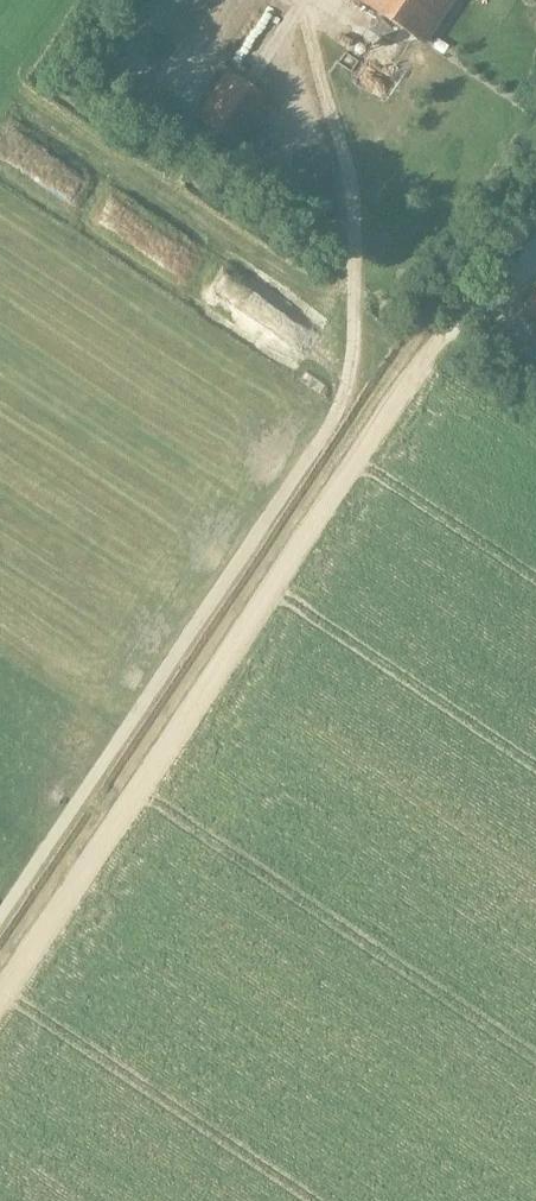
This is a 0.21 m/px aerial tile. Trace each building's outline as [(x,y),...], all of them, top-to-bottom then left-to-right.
[(424,43),(453,0),(359,0),(424,43)] [(235,145),(267,96),(228,70),(195,119),(235,145)] [(528,240),(535,245),(535,226),(528,240)] [(274,338),(288,315),(223,276),(209,298),(274,338)] [(527,311),(535,317),(535,297),(527,311)]
